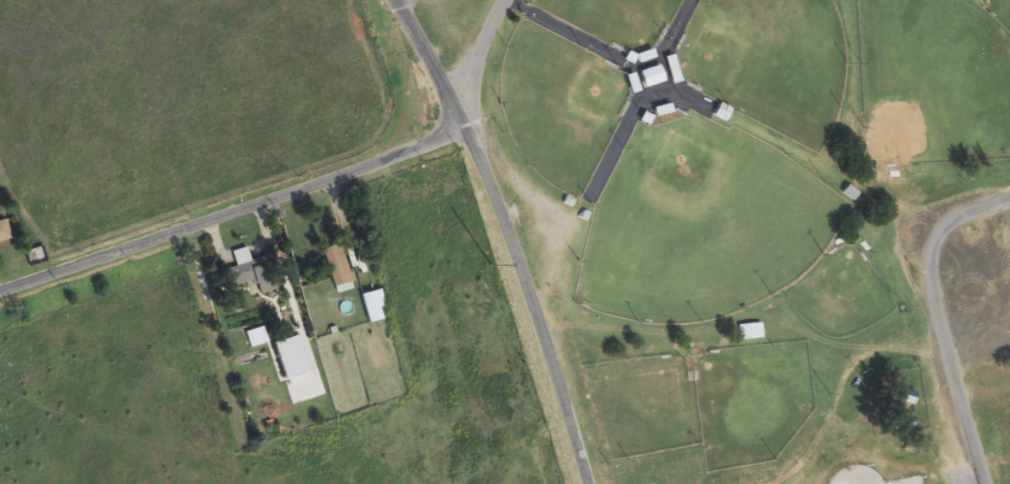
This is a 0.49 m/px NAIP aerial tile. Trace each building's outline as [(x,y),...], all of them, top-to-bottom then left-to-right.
[(643,86),(660,81),(656,69),(640,73),(643,86)] [(722,122),(728,111),(717,105),(711,116),(722,122)] [(850,201),(855,194),(844,187),(840,194),(850,201)] [(0,220),(0,243),(9,240),(3,219),(0,220)] [(264,256),(247,261),(244,249),(230,253),(234,267),(218,271),(223,289),(252,281),(256,295),(274,290),(264,256)] [(384,317),(376,289),(357,295),(365,323),(384,317)] [(736,325),(736,340),(760,340),(760,325),(736,325)] [(914,394),(898,388),(894,400),(909,406),(914,394)]
